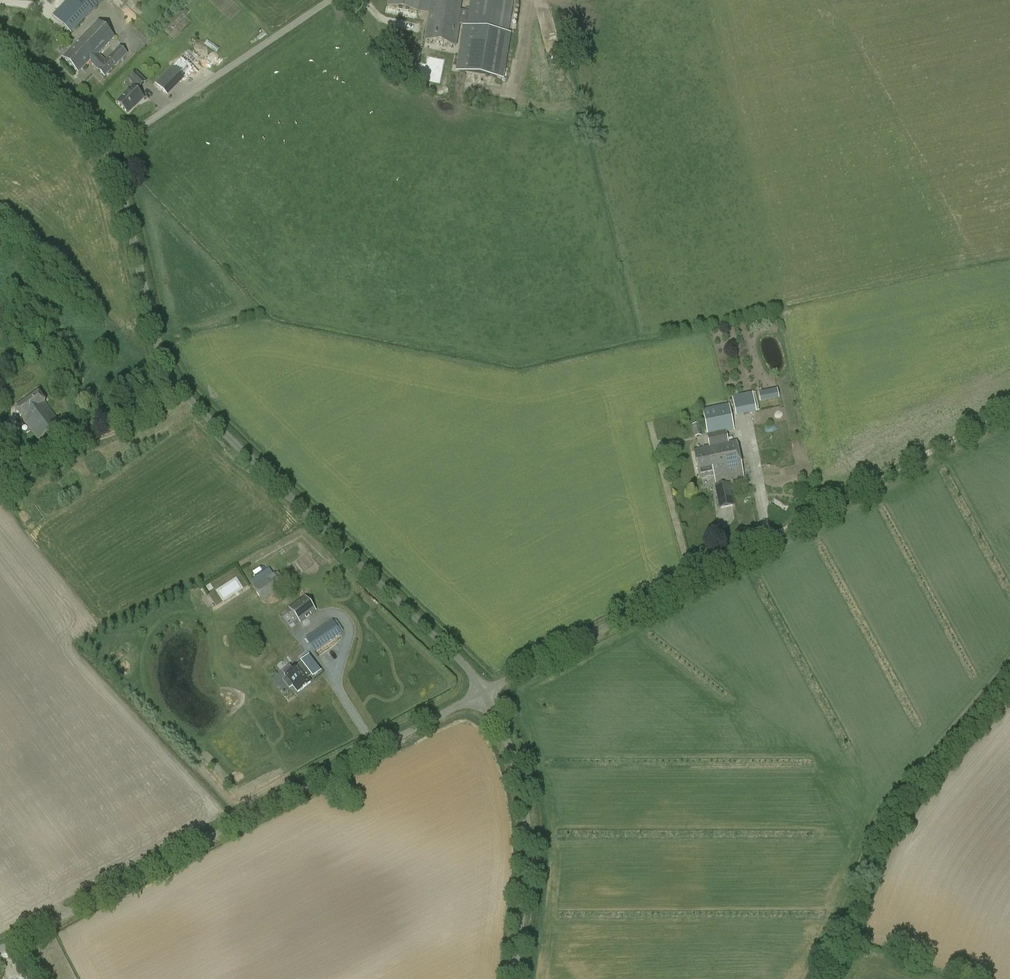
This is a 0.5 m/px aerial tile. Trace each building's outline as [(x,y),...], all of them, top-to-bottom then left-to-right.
[(103,0),(68,0),(53,15),(71,33),(103,0)] [(388,8),(419,12),(421,0),(389,0),(388,8)] [(105,62),(98,55),(115,37),(98,22),(63,58),(79,74),(89,63),(97,70),(105,78),(122,61),(113,53),(105,62)] [(155,84),(167,96),(178,85),(185,79),(172,67),(166,73),(155,84)] [(533,80),(544,77),(542,70),(531,74),(533,80)] [(132,87),(133,88),(117,104),(128,114),(138,104),(139,105),(144,99),(137,92),(146,82),(136,72),(128,80),(134,86),(132,87)] [(779,387),(760,392),(762,402),(781,398),(779,387)] [(734,397),(739,417),(759,411),(754,391),(734,397)] [(38,441),(61,425),(45,403),(39,394),(15,411),(22,420),(23,420),(38,441)] [(726,433),(734,431),(729,405),(702,411),(710,447),(703,449),(703,450),(694,451),(699,478),(710,476),(710,477),(715,476),(716,484),(744,478),(741,464),(738,449),(736,441),(728,443),(726,433)] [(698,424),(692,426),(695,437),(701,436),(698,424)] [(716,487),(718,499),(731,496),(728,484),(716,487)] [(263,601),(283,588),(274,574),(272,576),(254,587),(263,601)] [(300,624),(317,611),(306,596),(289,609),(300,624)] [(314,652),(342,634),(333,621),(305,639),(314,652)] [(298,693),(311,683),(298,667),(286,677),(298,693)] [(346,809),(351,803),(348,800),(342,805),(346,809)]
